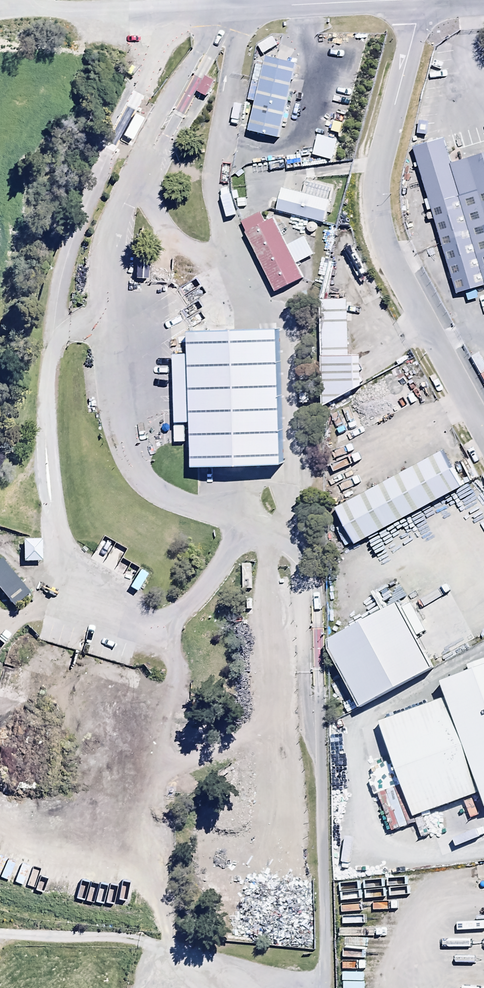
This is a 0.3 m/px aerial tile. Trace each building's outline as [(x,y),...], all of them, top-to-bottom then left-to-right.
[(296,62),(267,56),(251,133),(280,140),(296,62)] [(414,147),(459,297),(483,289),(483,152),(453,161),(446,138),(414,147)] [(331,202),(282,187),(275,208),(324,224),(331,202)] [(304,276),(270,215),(241,230),(275,292),(304,276)] [(349,302),(321,302),(324,409),(363,391),(363,357),(349,357),(349,302)] [(182,325),(188,462),(279,457),(272,320),(182,325)] [(463,488),(444,452),(340,508),(360,544),(463,488)] [(40,542),(24,542),(24,564),(41,564),(40,542)] [(1,561),(0,561),(0,592),(15,610),(31,597),(1,561)] [(432,667),(400,604),(329,639),(362,703),(432,667)] [(441,681),(447,698),(480,791),(483,802),(483,665),(441,681)] [(412,815),(480,791),(447,698),(379,722),(412,815)] [(464,802),(432,814),(442,841),(474,830),(464,802)]
